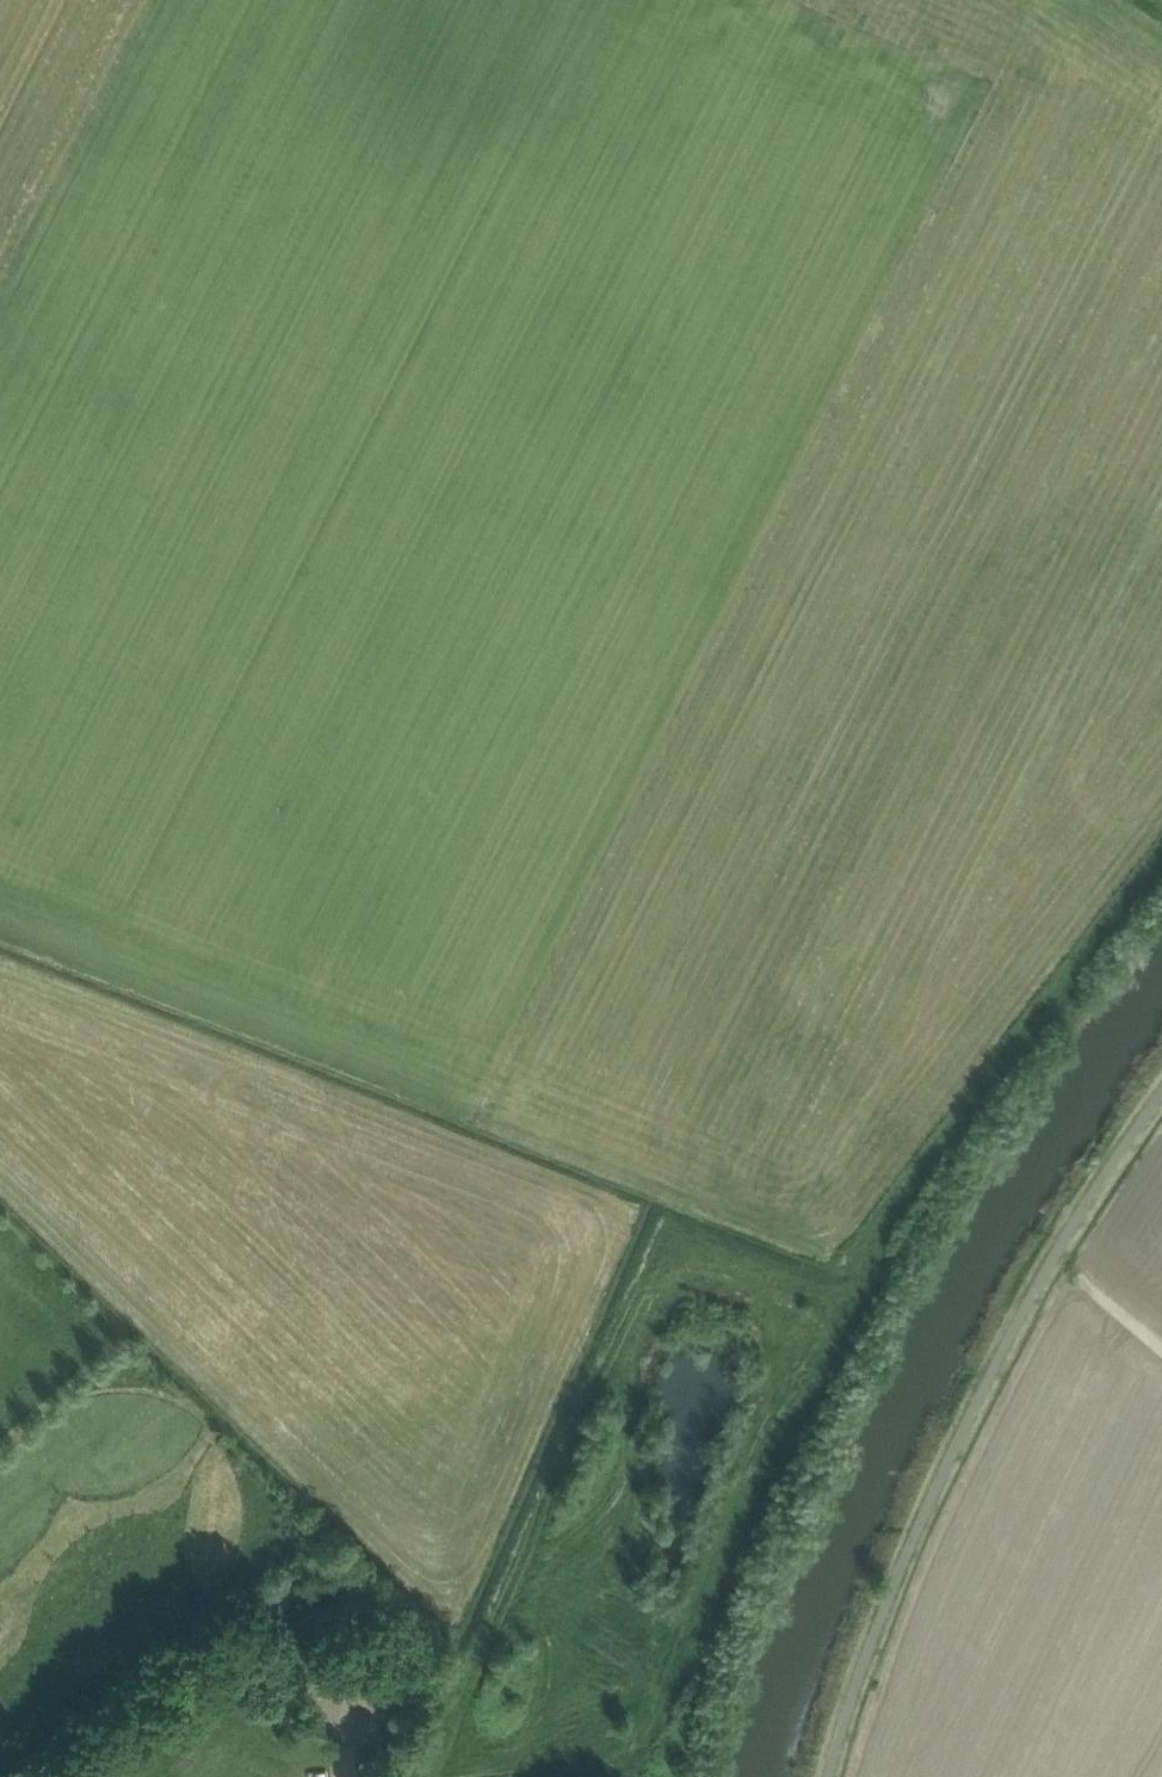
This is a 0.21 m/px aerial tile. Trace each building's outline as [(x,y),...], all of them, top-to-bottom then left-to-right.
[(276,1611),(315,1581),(303,1566),(264,1596),(276,1611)] [(294,1744),(299,1732),(288,1728),(283,1739),(294,1744)]
